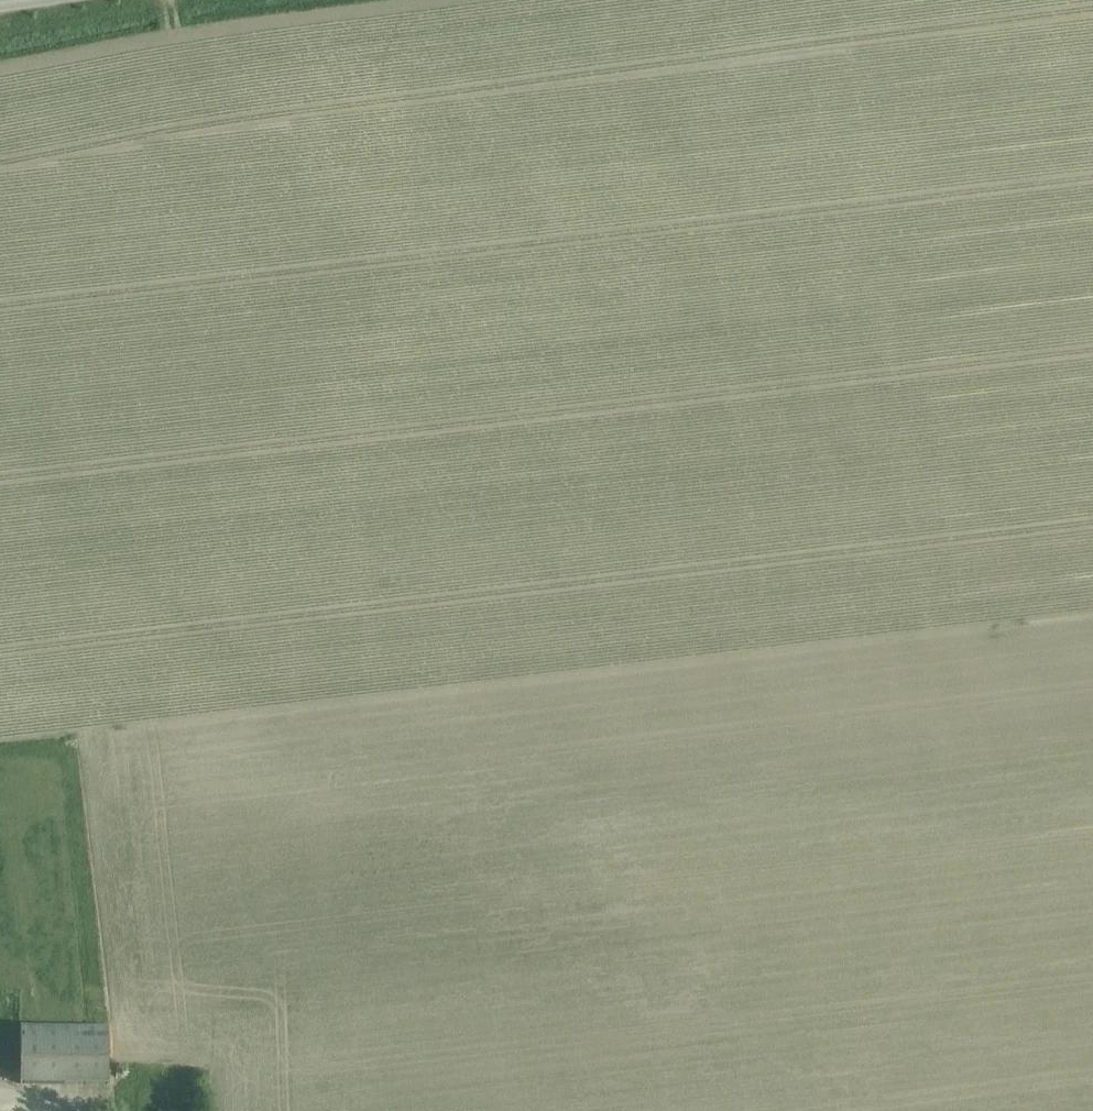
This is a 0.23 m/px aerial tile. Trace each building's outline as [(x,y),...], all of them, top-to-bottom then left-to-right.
[(20,1028),(19,1085),(107,1086),(108,1029),(20,1028)]
